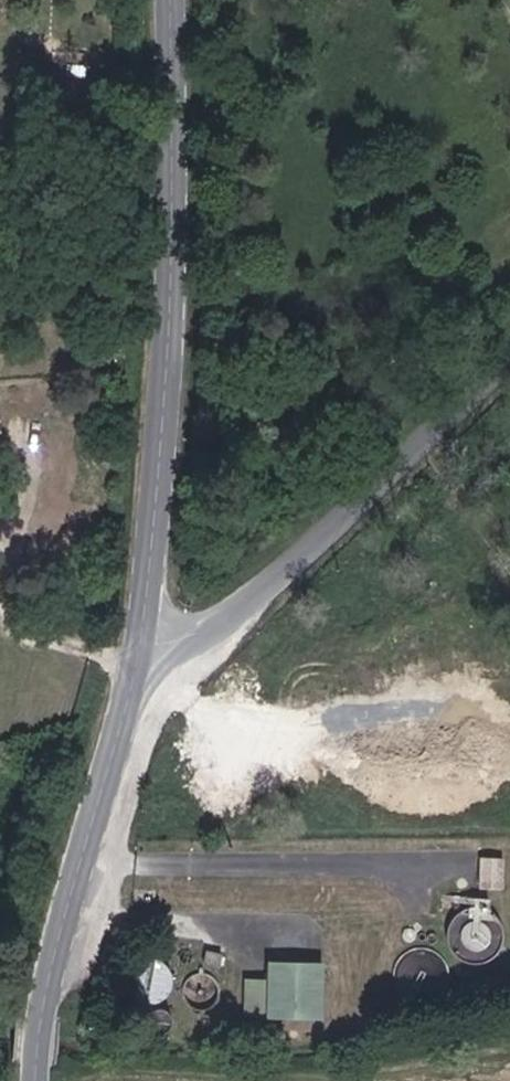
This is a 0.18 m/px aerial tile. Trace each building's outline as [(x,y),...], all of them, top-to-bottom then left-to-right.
[(506,893),(508,862),(489,861),(486,892),(506,893)] [(509,927),(505,919),(498,913),(490,909),(481,907),(473,909),(465,913),(459,919),(455,927),(453,936),(455,945),(459,953),(465,959),(473,963),(482,964),(491,962),(499,958),(505,952),(509,944),(509,936),(509,934),(509,927)] [(210,965),(214,952),(199,948),(195,961),(210,965)] [(173,982),(174,971),(170,960),(161,953),(149,951),(139,956),(131,965),(130,976),(134,987),(143,994),(155,996),(166,992),(173,982)] [(460,979),(458,971),(454,963),(448,957),(440,953),(431,951),(422,953),(414,957),(408,963),(404,971),(403,980),(404,989),(408,997),(415,1003),(423,1007),(431,1008),(440,1006),(448,1002),(454,996),(458,988),(460,979)] [(321,1011),(325,962),(272,958),(270,976),(268,1007),(321,1011)] [(268,1007),(270,976),(247,974),(245,1006),(268,1007)] [(211,975),(197,980),(191,993),(196,1006),(209,1012),(222,1007),(228,995),(223,982),(211,975)] [(173,1021),(172,1014),(168,1009),(162,1007),(156,1008),(151,1012),(148,1018),(149,1024),(153,1029),(159,1031),(165,1031),(170,1027),(173,1021)]
